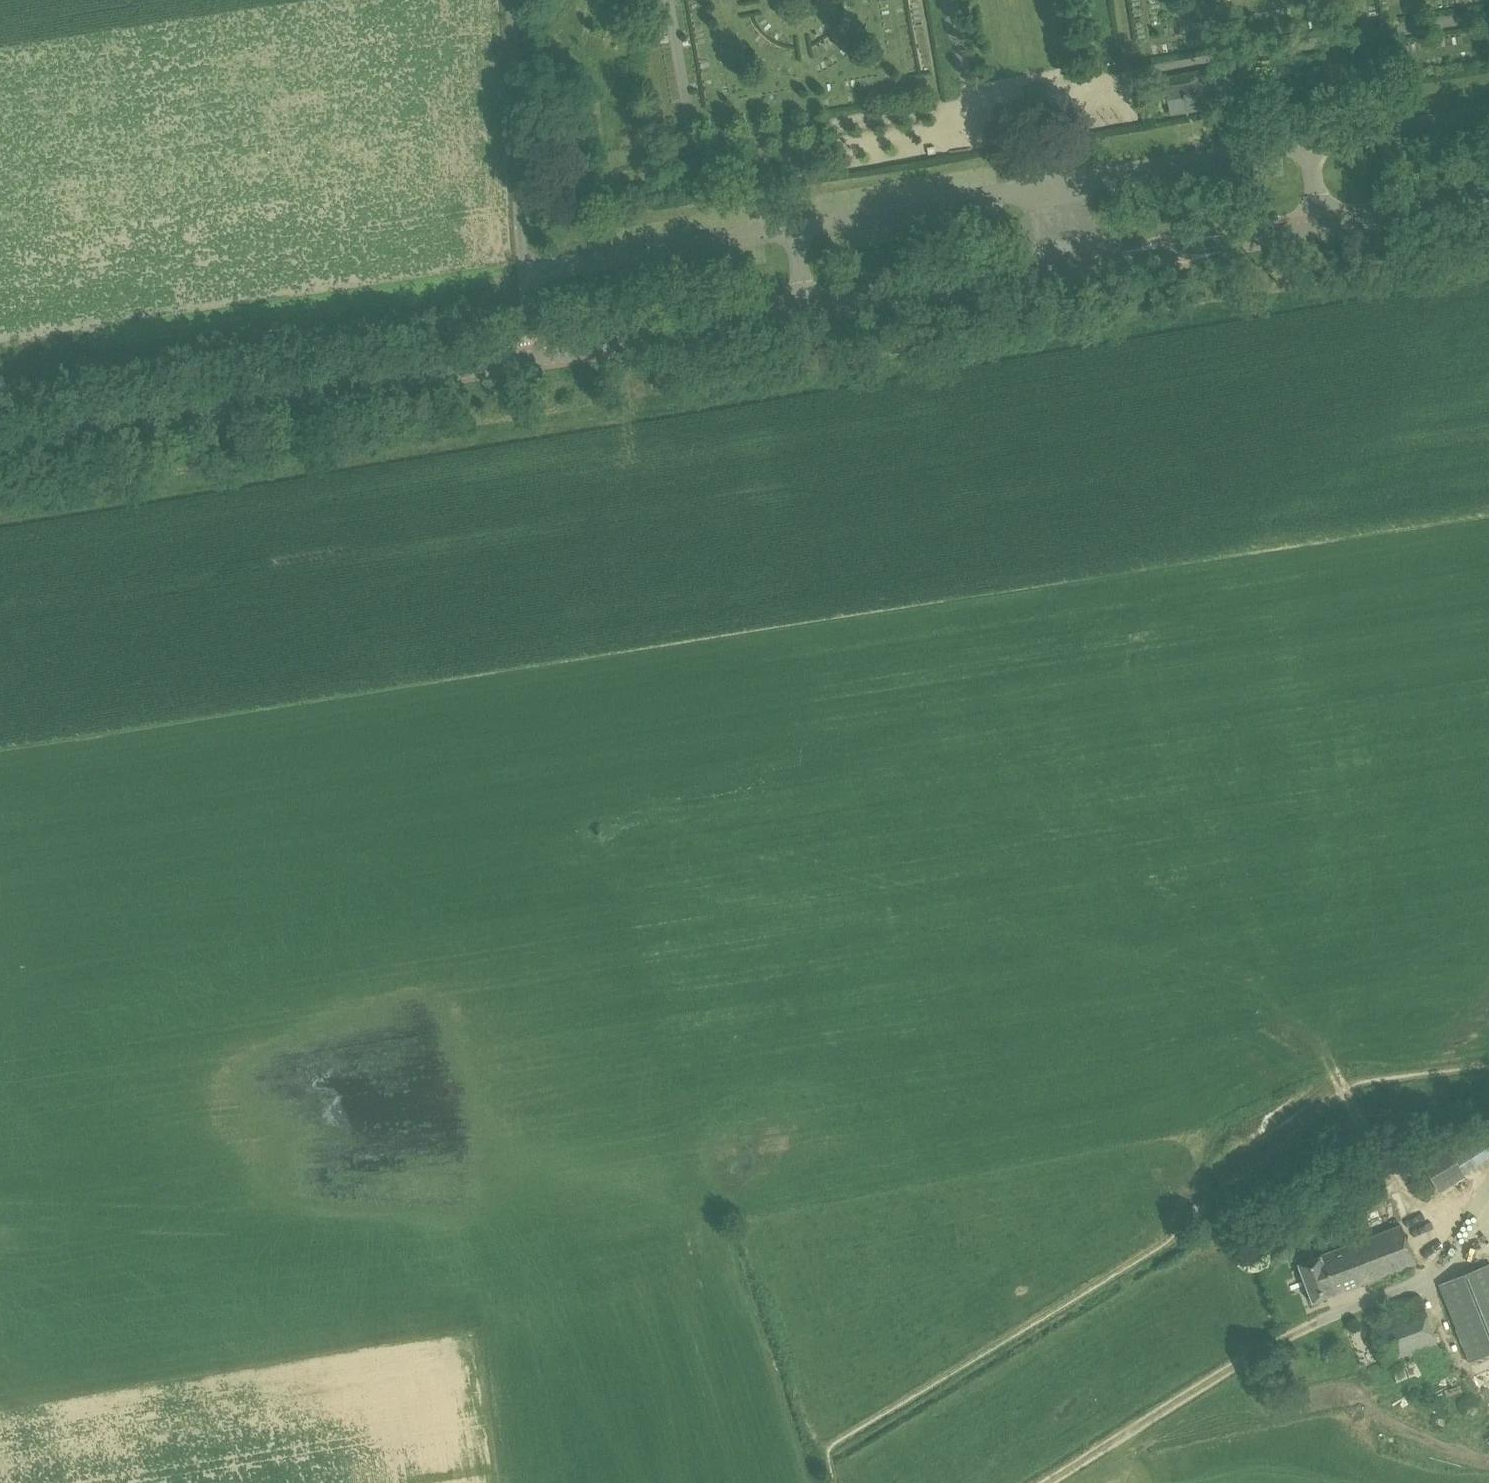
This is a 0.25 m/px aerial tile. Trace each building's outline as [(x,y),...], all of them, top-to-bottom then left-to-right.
[(1173,113),(1223,105),(1218,78),(1203,81),(1203,76),(1192,78),(1193,83),(1164,87),(1166,100),(1171,100),(1173,113)] [(1442,1139),(1416,1154),(1439,1192),(1465,1176),(1463,1173),(1488,1158),(1488,1136),(1477,1118),(1442,1139)] [(1312,1303),(1416,1263),(1401,1224),(1297,1264),(1312,1303)] [(1438,1283),(1469,1360),(1488,1352),(1488,1263),(1438,1283)] [(1385,1367),(1438,1346),(1422,1303),(1368,1323),(1385,1367)]
